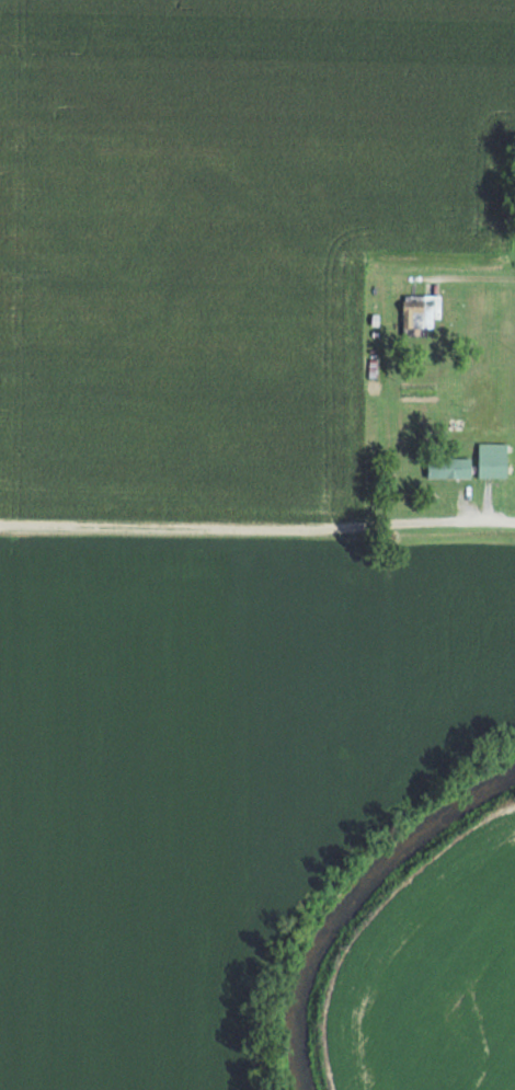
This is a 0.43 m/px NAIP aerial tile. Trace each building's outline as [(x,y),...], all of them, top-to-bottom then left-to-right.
[(436,295),(403,295),(403,335),(436,335),(436,295)] [(478,443),(479,477),(507,477),(506,442),(478,443)] [(427,477),(471,477),(471,457),(427,457),(427,477)]
